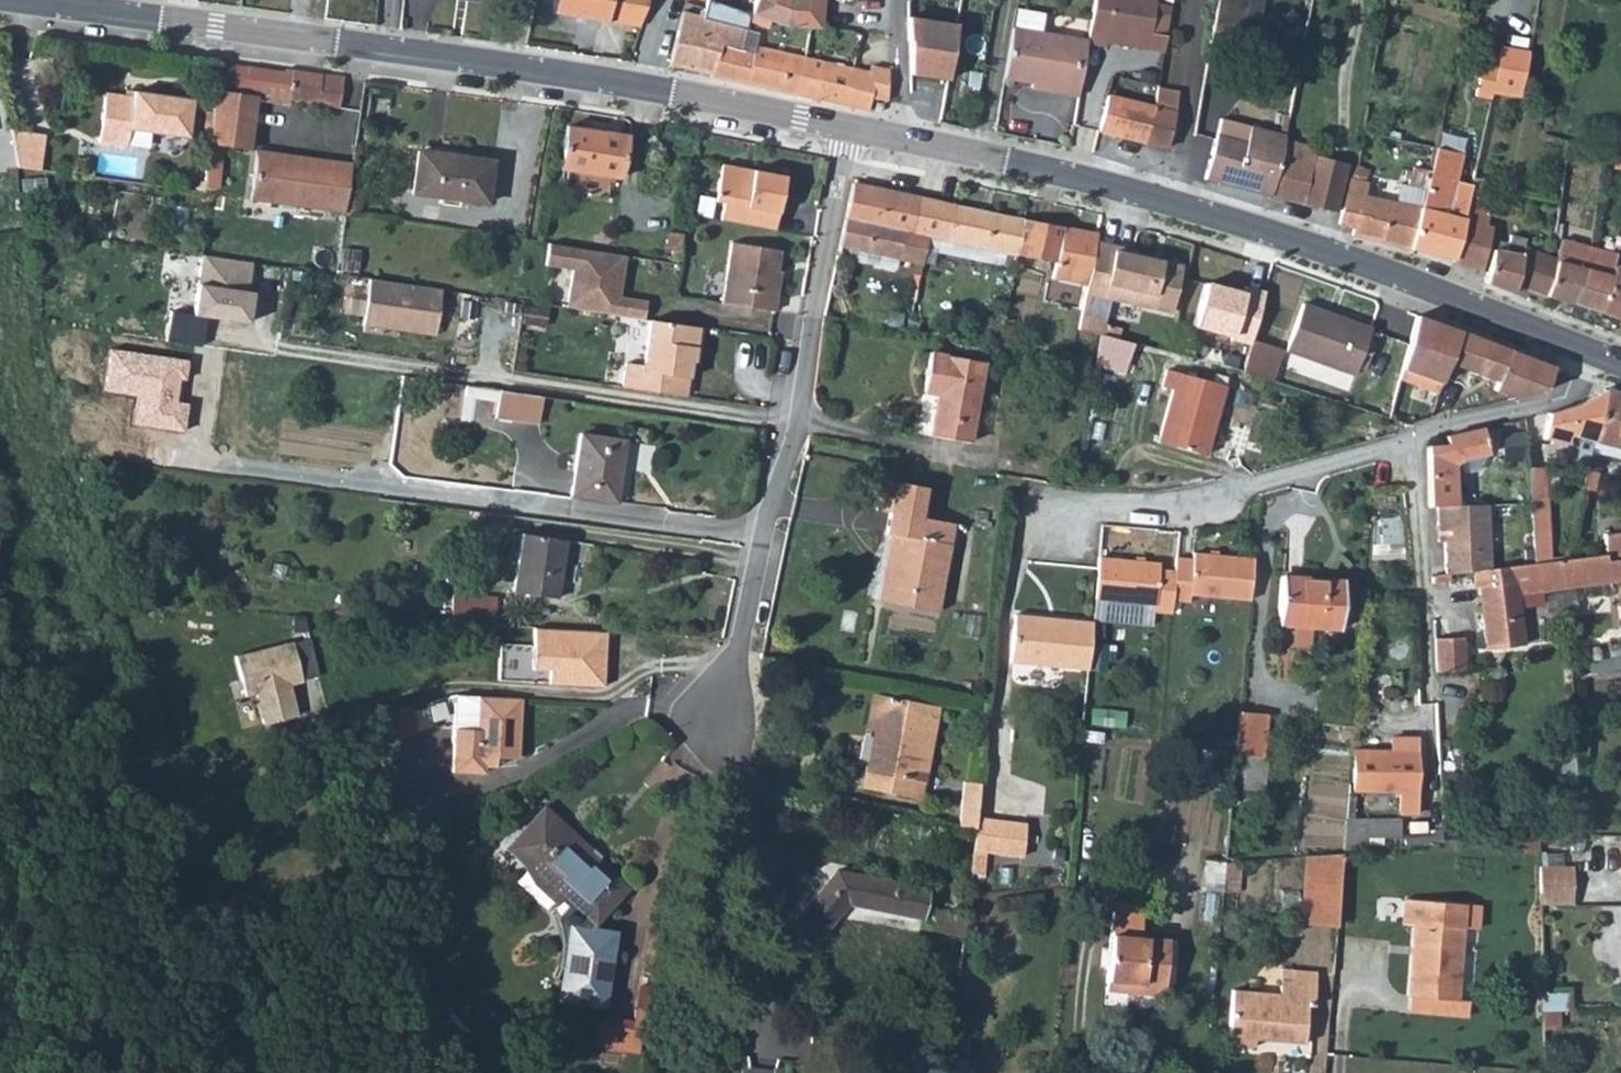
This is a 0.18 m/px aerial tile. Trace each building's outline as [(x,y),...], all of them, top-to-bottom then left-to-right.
[(550,13),(603,22),(603,21),(639,28),(648,0),(552,0),(550,13)] [(751,14),(759,17),(784,25),(819,29),(823,0),(755,0),(751,14)] [(1086,42),(1105,45),(1106,39),(1137,44),(1144,0),(1093,0),(1086,42)] [(1137,44),(1146,46),(1148,33),(1153,3),(1154,0),(1144,0),(1137,44)] [(1213,23),(1239,28),(1242,28),(1247,0),(1216,0),(1213,23)] [(751,14),(707,1),(704,17),(680,12),(669,56),(667,66),(710,76),(717,45),(739,50),(748,20),(751,14)] [(1165,35),(1170,6),(1153,3),(1148,33),(1165,35)] [(1052,95),(1077,99),(1085,44),(1040,37),(1043,17),(1013,12),(1002,81),(1028,85),(1053,89),(1052,95)] [(759,17),(751,14),(748,20),(757,23),(759,17)] [(954,27),(906,18),(906,39),(908,40),(908,75),(945,81),(954,27)] [(1213,23),(1211,35),(1237,39),(1239,28),(1213,23)] [(1504,50),(1524,53),(1526,41),(1506,38),(1504,50)] [(710,76),(710,78),(792,96),(800,58),(754,48),(753,53),(739,50),(717,45),(710,76)] [(1493,83),(1491,95),(1520,100),(1528,54),(1524,53),(1504,50),(1498,49),(1495,70),(1493,83)] [(800,58),(792,96),(865,111),(868,99),(883,103),(889,71),(869,67),(868,72),(800,58)] [(231,64),(228,94),(211,92),(210,111),(250,117),(253,97),(259,98),(262,67),(231,64)] [(335,77),(262,67),(259,98),(331,107),(335,77)] [(1491,95),(1493,83),(1485,81),(1487,68),(1480,67),(1475,98),(1490,101),(1491,95)] [(1495,70),(1487,68),(1485,81),(1493,83),(1495,70)] [(1028,91),(1052,95),(1053,89),(1028,85),(1028,91)] [(1152,107),(1174,112),(1176,93),(1155,88),(1152,107)] [(190,100),(130,93),(129,99),(125,129),(127,130),(185,139),(190,100)] [(125,129),(129,99),(100,95),(94,142),(125,146),(127,130),(125,129)] [(1098,132),(1144,142),(1152,107),(1106,97),(1098,132)] [(1285,131),(1235,98),(1227,120),(1283,135),(1285,131)] [(1166,147),(1174,112),(1152,107),(1144,142),(1166,147)] [(206,143),(246,149),(250,117),(210,111),(206,142),(206,143)] [(1205,179),(1269,197),(1284,142),(1285,136),(1283,135),(1227,120),(1221,119),(1205,179)] [(562,137),(558,171),(618,179),(623,134),(564,127),(562,137)] [(16,132),(14,143),(20,168),(42,171),(46,135),(16,132)] [(1463,138),(1437,132),(1433,147),(1459,153),(1463,138)] [(1284,142),(1269,197),(1299,205),(1311,159),(1313,150),(1284,142)] [(1451,259),(1464,206),(1469,185),(1452,181),(1459,153),(1433,147),(1428,171),(1424,187),(1419,209),(1409,249),(1437,256),(1451,259)] [(327,159),(253,150),(247,200),(321,209),(327,159)] [(439,198),(444,156),(421,153),(416,195),(439,198)] [(496,163),(444,156),(439,198),(490,205),(496,163)] [(327,159),(321,209),(341,213),(346,162),(327,159)] [(1311,159),(1299,205),(1335,214),(1347,169),(1311,159)] [(718,221),(772,232),(783,178),(720,165),(713,202),(721,204),(718,221)] [(1351,236),(1409,249),(1419,209),(1392,203),(1363,196),(1366,183),(1364,182),(1367,169),(1357,166),(1348,182),(1338,225),(1352,228),(1351,236)] [(1405,182),(1424,187),(1428,171),(1409,166),(1408,170),(1404,169),(1402,176),(1407,177),(1405,182)] [(1392,203),(1419,209),(1424,187),(1405,182),(1397,181),(1392,203)] [(906,234),(914,197),(895,193),(850,184),(838,247),(898,259),(920,264),(926,238),(906,234)] [(1014,255),(1021,221),(996,215),(914,197),(906,234),(926,238),(949,243),(1003,253),(1014,255)] [(1451,259),(1480,272),(1489,229),(1483,228),(1487,210),(1464,206),(1451,259)] [(1092,243),(1093,237),(1021,221),(1014,255),(1017,256),(1046,261),(1043,276),(1084,283),(1092,243)] [(671,252),(670,257),(676,258),(680,234),(668,232),(665,251),(671,252)] [(1509,294),(1511,289),(1524,246),(1527,237),(1511,232),(1506,249),(1494,245),(1483,283),(1509,294)] [(1542,298),(1568,306),(1577,275),(1580,276),(1589,249),(1560,240),(1555,256),(1542,298)] [(627,253),(550,241),(546,270),(573,274),(567,311),(645,322),(648,305),(620,301),(627,253)] [(777,252),(728,243),(717,305),(769,314),(775,281),(772,280),(777,252)] [(1002,264),(1003,253),(949,243),(948,254),(1002,264)] [(1136,251),(1092,243),(1084,283),(1081,293),(1104,297),(1168,311),(1177,266),(1134,257),(1136,251)] [(1511,289),(1542,298),(1555,256),(1524,246),(1511,289)] [(838,247),(835,261),(896,268),(898,259),(838,247)] [(1568,306),(1598,315),(1612,270),(1616,257),(1589,249),(1580,276),(1577,275),(1568,306)] [(252,264),(202,257),(194,315),(249,323),(252,302),(246,301),(252,264)] [(1620,322),(1620,272),(1612,270),(1598,315),(1620,322)] [(441,292),(368,281),(361,327),(434,338),(441,292)] [(1211,282),(1200,328),(1254,347),(1265,299),(1211,282)] [(1075,329),(1096,334),(1104,297),(1081,293),(1075,329)] [(1369,329),(1299,306),(1284,352),(1353,376),(1369,329)] [(545,312),(523,309),(520,327),(542,330),(545,312)] [(1518,354),(1414,316),(1403,354),(1396,380),(1435,393),(1446,362),(1492,377),(1487,390),(1503,395),(1506,383),(1514,386),(1512,396),(1539,390),(1545,374),(1546,370),(1547,366),(1518,354)] [(627,367),(625,380),(623,390),(686,401),(691,365),(694,365),(699,330),(668,326),(651,324),(643,369),(627,367)] [(699,365),(704,331),(699,330),(694,365),(699,365)] [(1096,334),(1090,359),(1121,366),(1126,342),(1096,334)] [(1205,342),(1202,358),(1242,366),(1245,350),(1205,342)] [(1247,373),(1276,381),(1284,351),(1256,342),(1254,347),(1247,373)] [(185,432),(189,404),(181,402),(184,381),(189,381),(191,360),(110,351),(104,392),(136,396),(133,425),(185,432)] [(933,399),(926,438),(967,446),(982,366),(929,356),(922,397),(933,399)] [(1209,373),(1206,383),(1160,370),(1155,386),(1167,389),(1153,442),(1199,453),(1221,376),(1209,373)] [(497,387),(493,410),(515,413),(536,416),(569,420),(573,398),(497,387)] [(1589,441),(1600,391),(1567,406),(1541,413),(1540,437),(1562,444),(1566,460),(1584,463),(1587,452),(1589,441)] [(1610,391),(1604,391),(1600,391),(1589,441),(1612,447),(1611,458),(1620,460),(1620,395),(1610,391)] [(515,413),(493,410),(489,437),(512,440),(515,413)] [(515,413),(512,440),(533,444),(536,416),(515,413)] [(1483,451),(1479,426),(1443,435),(1443,446),(1426,446),(1427,506),(1435,505),(1453,504),(1449,473),(1447,462),(1483,451)] [(579,430),(570,489),(616,496),(625,436),(579,430)] [(1587,452),(1611,458),(1612,447),(1589,441),(1587,452)] [(626,443),(626,475),(640,476),(640,443),(626,443)] [(1471,467),(1483,451),(1447,462),(1449,473),(1471,467)] [(1539,466),(1520,469),(1523,488),(1542,485),(1539,466)] [(1542,485),(1523,488),(1526,505),(1545,501),(1542,485)] [(894,540),(881,607),(937,617),(953,529),(920,523),(926,493),(896,487),(886,539),(894,540)] [(1550,532),(1545,501),(1526,505),(1530,535),(1550,532)] [(1453,504),(1435,505),(1435,524),(1441,524),(1441,574),(1458,572),(1471,572),(1485,569),(1486,503),(1453,504)] [(519,529),(512,585),(554,591),(563,535),(519,529)] [(1603,533),(1605,554),(1605,556),(1620,555),(1620,533),(1603,533)] [(874,605),(881,607),(894,540),(886,539),(874,605)] [(1471,572),(1472,587),(1477,586),(1484,649),(1520,644),(1514,583),(1537,581),(1537,583),(1619,577),(1620,596),(1620,555),(1605,556),(1605,554),(1562,559),(1534,561),(1485,569),(1471,572)] [(1247,602),(1251,561),(1194,556),(1193,562),(1176,560),(1175,575),(1173,602),(1190,604),(1190,597),(1247,602)] [(1159,567),(1099,561),(1097,583),(1095,604),(1155,609),(1158,574),(1159,567)] [(1155,615),(1171,616),(1173,602),(1175,575),(1158,574),(1155,609),(1155,615)] [(1280,581),(1276,631),(1337,636),(1341,585),(1280,581)] [(472,598),(471,626),(515,628),(517,601),(472,598)] [(1009,664),(1086,672),(1091,624),(1060,621),(1059,626),(1044,624),(1045,619),(1014,616),(1009,664)] [(528,629),(526,668),(543,668),(542,685),(597,688),(602,633),(581,631),(545,629),(528,629)] [(313,675),(304,636),(230,653),(239,694),(251,691),(258,720),(292,712),(285,682),(313,675)] [(1458,638),(1430,640),(1432,674),(1461,671),(1458,638)] [(1381,688),(1381,697),(1390,698),(1389,688),(1381,688)] [(454,702),(450,702),(446,773),(479,775),(479,766),(480,757),(493,758),(512,759),(516,697),(473,695),(455,695),(454,702)] [(888,778),(884,796),(919,803),(937,709),(870,696),(864,728),(872,729),(864,774),(888,778)] [(1267,719),(1240,716),(1236,756),(1263,759),(1267,719)] [(1392,759),(1415,759),(1414,739),(1391,739),(1392,749),(1392,759)] [(1415,813),(1415,759),(1392,759),(1392,749),(1352,750),(1352,791),(1399,791),(1399,814),(1415,813)] [(480,757),(479,766),(493,767),(493,758),(480,757)] [(860,792),(884,796),(888,778),(864,774),(860,792)] [(980,797),(981,785),(964,783),(962,795),(980,797)] [(977,819),(980,797),(962,795),(960,816),(977,819)] [(1342,845),(1365,846),(1367,837),(1399,840),(1400,819),(1344,815),(1342,845)] [(960,816),(959,827),(976,829),(977,823),(977,819),(960,816)] [(986,857),(1019,861),(1023,828),(977,823),(976,829),(971,876),(984,878),(986,857)] [(565,851),(533,825),(518,843),(524,847),(509,867),(519,875),(533,898),(564,921),(556,933),(565,949),(567,963),(565,975),(578,976),(576,999),(615,1002),(619,950),(594,932),(625,890),(591,866),(589,869),(564,853),(565,851)] [(1301,922),(1334,926),(1342,849),(1326,851),(1309,854),(1301,922)] [(1538,907),(1572,907),(1573,869),(1562,869),(1562,857),(1539,856),(1538,907)] [(1240,863),(1223,866),(1221,878),(1220,887),(1238,887),(1240,863)] [(928,907),(931,888),(839,871),(785,935),(807,954),(850,905),(926,918),(928,907)] [(1220,887),(1219,898),(1238,900),(1238,887),(1220,887)] [(967,913),(968,895),(931,888),(928,907),(967,913)] [(1411,925),(1404,997),(1410,998),(1456,1003),(1463,931),(1473,932),(1475,909),(1402,902),(1400,924),(1411,925)] [(1139,986),(1161,988),(1165,944),(1139,941),(1142,909),(1114,906),(1105,991),(1139,995),(1139,986)] [(1282,971),(1280,996),(1230,993),(1226,1047),(1252,1050),(1253,1041),(1304,1045),(1306,1007),(1313,1008),(1316,974),(1282,971)] [(1160,997),(1161,988),(1139,986),(1139,995),(1160,997)] [(1456,1003),(1410,998),(1408,1013),(1469,1019),(1471,1004),(1456,1003)] [(631,1072),(642,1072),(646,1044),(634,1043),(631,1064),(631,1072)] [(631,1064),(601,1059),(599,1072),(631,1072),(631,1064)]
